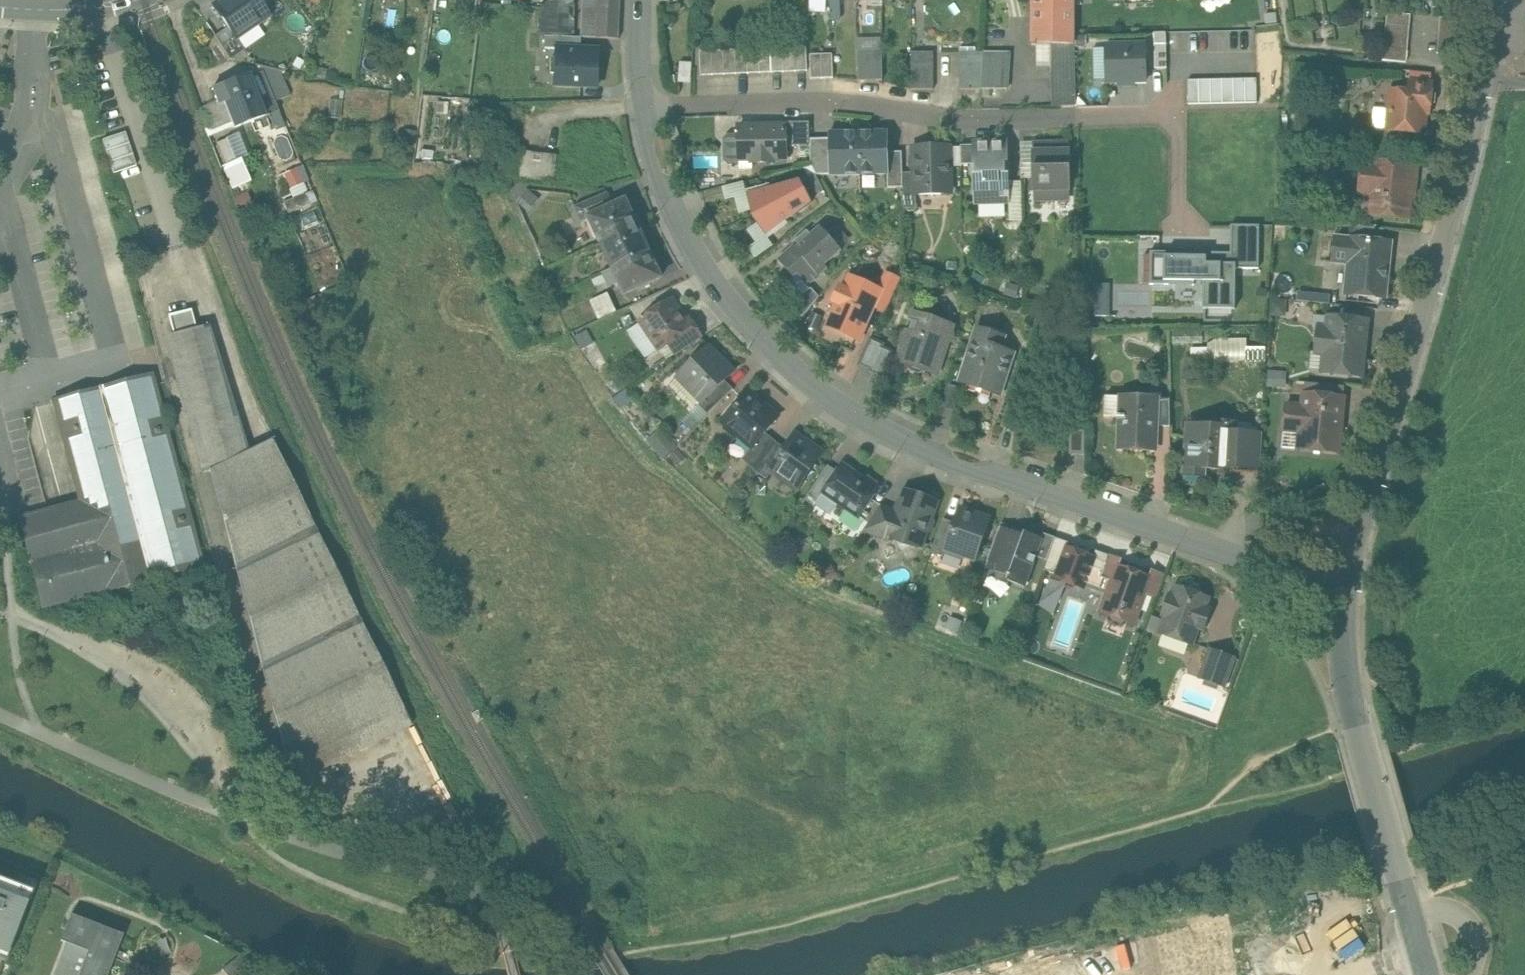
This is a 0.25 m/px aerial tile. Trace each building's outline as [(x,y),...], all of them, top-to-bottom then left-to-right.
[(213,5),(227,27),(235,39),(236,38),(268,16),(258,0),(220,0),(213,5)] [(551,0),(550,0),(541,6),(539,36),(545,36),(575,37),(576,1),(551,0)] [(581,37),(582,37),(619,39),(619,38),(619,37),(620,0),(583,0),(581,37)] [(830,13),(840,13),(840,0),(830,0),(830,13)] [(1053,0),(1034,0),(1033,42),(1053,42),(1053,0)] [(1053,42),(1074,43),(1074,0),(1053,0),(1053,42)] [(1411,14),(1387,12),(1386,24),(1410,26),(1411,14)] [(1464,19),(1440,17),(1439,29),(1463,31),(1464,19)] [(1410,26),(1386,24),(1385,36),(1409,38),(1410,26)] [(235,39),(227,27),(214,36),(230,59),(245,50),(236,38),(235,39)] [(1463,31),(1439,29),(1438,41),(1462,43),(1463,31)] [(1155,33),(1156,68),(1167,68),(1166,32),(1155,33)] [(575,37),(545,36),(545,48),(555,49),(555,48),(582,49),(582,37),(581,37),(575,37)] [(1409,38),(1385,36),(1384,48),(1408,50),(1409,38)] [(1462,43),(1438,41),(1437,53),(1461,55),(1462,43)] [(1074,43),(1053,42),(1053,68),(1075,67),(1074,43)] [(1146,45),(1106,46),(1107,82),(1119,82),(1119,85),(1135,84),(1135,81),(1147,81),(1146,45)] [(807,46),(795,47),(796,71),(808,70),(807,46)] [(795,47),(783,48),(784,71),(796,71),(795,47)] [(582,49),(555,48),(555,49),(555,59),(551,59),(550,73),(554,73),(554,84),(598,86),(600,50),(582,49)] [(771,48),(759,49),(760,72),(772,72),(771,48)] [(783,48),(771,48),(772,72),(784,71),(783,48)] [(1408,50),(1384,48),(1383,60),(1407,62),(1408,50)] [(736,49),(724,50),(725,74),(737,73),(736,49)] [(748,49),(736,49),(737,73),(748,73),(748,49)] [(759,49),(748,49),(748,73),(760,72),(759,49)] [(712,50),(700,51),(701,75),(713,74),(712,50)] [(724,50),(712,50),(713,74),(725,74),(724,50)] [(883,51),(858,50),(858,81),(883,81),(883,51)] [(984,51),(960,51),(960,64),(983,64),(984,51)] [(1010,51),(984,51),(983,64),(983,70),(1009,69),(1010,51)] [(934,52),(912,52),(912,64),(934,64),(934,52)] [(833,53),(822,54),(822,78),(834,77),(833,53)] [(822,54),(810,54),(811,78),(822,78),(822,54)] [(934,64),(912,64),(912,76),(934,76),(934,64)] [(983,64),(960,64),(960,76),(982,76),(983,70),(983,64)] [(1075,67),(1053,68),(1055,105),(1076,105),(1075,67)] [(1009,69),(983,70),(982,76),(982,89),(1008,89),(1009,69)] [(279,109),(263,71),(249,77),(260,105),(265,103),(269,113),(279,109)] [(249,76),(213,90),(219,104),(224,102),(234,127),(264,115),(260,105),(249,77),(249,76)] [(934,76),(912,76),(912,89),(934,89),(934,76)] [(982,76),(960,76),(961,89),(982,89),(982,76)] [(1211,80),(1211,103),(1223,102),(1223,79),(1211,80)] [(1234,79),(1223,79),(1223,102),(1235,102),(1234,79)] [(1234,79),(1235,102),(1246,102),(1246,79),(1234,79)] [(1257,79),(1246,79),(1246,102),(1258,102),(1257,79)] [(1188,80),(1189,103),(1200,103),(1199,80),(1188,80)] [(1211,80),(1199,80),(1200,103),(1211,103),(1211,80)] [(1433,85),(1410,83),(1409,91),(1408,101),(1426,102),(1431,103),(1433,85)] [(1409,91),(1392,90),(1392,93),(1388,96),(1387,105),(1390,109),(1388,129),(1423,133),(1426,102),(1408,101),(1409,91)] [(489,103),(474,101),(472,115),(487,117),(489,103)] [(810,122),(786,122),(786,126),(787,146),(810,146),(810,122)] [(786,126),(738,127),(738,135),(739,159),(740,159),(753,158),(753,162),(773,162),(773,158),(787,158),(787,146),(786,126)] [(859,131),(830,132),(831,175),(860,175),(859,131)] [(888,131),(859,131),(860,175),(888,174),(889,174),(889,151),(888,131)] [(125,132),(102,139),(106,150),(129,143),(125,132)] [(738,135),(728,135),(727,136),(728,136),(725,139),(725,160),(728,163),(728,164),(740,163),(740,159),(739,159),(738,135)] [(227,139),(216,143),(225,165),(235,161),(227,139)] [(129,143),(106,150),(110,161),(132,154),(129,143)] [(1035,163),(1035,143),(1021,143),(1021,164),(1035,163)] [(1067,143),(1035,143),(1035,163),(1036,176),(1036,190),(1037,190),(1037,199),(1068,199),(1067,189),(1068,189),(1067,143)] [(1008,144),(974,145),(974,164),(975,201),(1009,200),(1009,182),(1008,144)] [(974,145),(961,145),(962,164),(974,164),(974,145)] [(949,146),(914,146),(915,172),(916,194),(917,194),(950,193),(949,146)] [(557,156),(509,150),(506,174),(554,180),(557,156)] [(902,151),(889,151),(889,174),(888,174),(888,187),(903,187),(903,172),(902,151)] [(132,154),(110,161),(114,173),(136,166),(132,154)] [(1393,161),(1377,160),(1376,166),(1361,164),(1359,183),(1374,184),(1371,215),(1407,219),(1409,198),(1407,198),(1408,184),(1415,185),(1416,177),(1392,174),(1393,161)] [(1412,163),(1393,161),(1392,174),(1416,177),(1417,164),(1412,164),(1412,163)] [(1035,163),(1021,164),(1022,176),(1036,176),(1035,163)] [(240,165),(228,170),(234,184),(246,179),(240,165)] [(298,168),(284,174),(290,188),(304,183),(298,168)] [(916,194),(915,172),(903,172),(903,187),(904,208),(917,208),(917,194),(916,194)] [(800,179),(747,193),(753,217),(805,189),(800,179)] [(1021,182),(1009,182),(1009,200),(1010,217),(1022,217),(1021,182)] [(805,189),(753,217),(767,235),(812,202),(805,189)] [(608,193),(575,207),(581,221),(590,217),(613,206),(608,193)] [(613,206),(590,217),(602,243),(638,226),(626,200),(613,206)] [(1232,225),(1231,252),(1237,252),(1236,267),(1259,268),(1260,225),(1232,225)] [(638,226),(602,243),(614,268),(650,252),(638,226)] [(821,226),(797,247),(795,245),(778,260),(794,278),(798,275),(808,286),(828,268),(825,265),(842,250),(821,226)] [(1378,228),(1353,226),(1351,238),(1377,240),(1378,228)] [(1349,263),(1389,266),(1391,242),(1377,240),(1351,238),(1351,239),(1335,237),(1333,261),(1349,263)] [(1204,256),(1195,256),(1195,252),(1151,251),(1150,284),(1195,285),(1195,281),(1204,281),(1203,308),(1236,309),(1236,267),(1237,252),(1231,252),(1204,252),(1204,256)] [(614,268),(605,272),(610,285),(619,281),(626,294),(636,289),(637,290),(656,282),(655,281),(662,278),(650,252),(614,268)] [(1389,266),(1349,263),(1347,285),(1365,287),(1364,295),(1386,297),(1389,266)] [(851,278),(845,290),(839,290),(836,298),(839,304),(831,322),(845,328),(843,332),(859,339),(873,305),(880,291),(879,290),(851,278)] [(880,291),(873,305),(885,310),(893,292),(881,287),(879,290),(880,291)] [(812,288),(792,305),(803,317),(819,297),(812,288)] [(608,293),(591,300),(600,318),(616,311),(608,293)] [(591,300),(580,305),(588,324),(600,318),(591,300)] [(672,300),(641,321),(661,350),(670,344),(696,328),(689,318),(685,320),(672,300)] [(191,310),(169,316),(174,334),(195,328),(191,310)] [(932,322),(914,316),(909,333),(904,335),(902,342),(904,347),(900,361),(909,365),(909,366),(911,371),(920,374),(924,371),(925,370),(936,373),(938,367),(936,364),(939,356),(942,354),(946,344),(951,341),(953,335),(950,330),(952,325),(936,319),(932,322)] [(1367,320),(1328,316),(1327,329),(1366,333),(1367,320)] [(250,450),(216,323),(195,328),(174,334),(172,334),(208,470),(247,451),(250,450)] [(696,328),(670,344),(676,354),(702,337),(696,328)] [(1327,329),(1318,328),(1316,351),(1325,352),(1323,372),(1362,375),(1366,333),(1327,329)] [(980,329),(962,382),(998,394),(1012,353),(998,348),(1003,336),(980,329)] [(1211,358),(1264,359),(1264,346),(1247,345),(1247,337),(1211,336),(1211,358)] [(883,344),(872,339),(860,365),(871,369),(870,371),(882,377),(892,352),(882,347),(883,344)] [(708,347),(679,376),(703,401),(704,401),(725,381),(733,373),(708,347)] [(725,381),(704,401),(703,401),(699,405),(708,414),(734,389),(725,381)] [(154,384),(87,401),(85,392),(54,400),(81,502),(19,519),(42,609),(203,567),(154,384)] [(749,391),(724,421),(726,423),(726,428),(736,437),(741,436),(754,447),(766,433),(778,419),(771,413),(772,411),(749,391)] [(1344,398),(1304,394),(1303,407),(1340,410),(1341,399),(1344,400),(1344,398)] [(1158,397),(1121,395),(1120,415),(1117,415),(1116,418),(1120,419),(1119,449),(1155,450),(1157,425),(1158,398),(1158,397)] [(1170,399),(1158,398),(1157,425),(1170,426),(1170,399)] [(1303,407),(1287,405),(1285,429),(1301,430),(1299,449),(1338,453),(1343,411),(1340,410),(1303,407)] [(1236,422),(1212,420),(1212,430),(1187,429),(1185,467),(1223,470),(1224,460),(1234,460),(1235,432),(1236,422)] [(674,450),(659,429),(647,437),(662,458),(674,450)] [(1085,430),(1071,430),(1069,454),(1085,454),(1085,430)] [(1262,433),(1235,432),(1234,460),(1260,462),(1262,433)] [(766,433),(754,447),(742,460),(756,472),(777,442),(766,433)] [(786,449),(772,470),(773,471),(798,488),(822,454),(796,436),(786,449)] [(404,711),(271,440),(250,450),(247,451),(381,722),(404,711)] [(777,442),(756,472),(767,479),(773,471),(772,470),(786,449),(777,442)] [(381,722),(247,451),(208,470),(288,768),(307,758),(381,722)] [(829,466),(808,495),(818,502),(825,492),(838,472),(829,466)] [(863,480),(843,466),(838,472),(825,492),(837,500),(838,505),(843,509),(848,508),(860,516),(878,490),(877,490),(876,485),(867,479),(863,480)] [(937,502),(907,491),(899,513),(890,536),(891,536),(896,538),(902,551),(915,545),(921,547),(925,533),(930,531),(933,522),(931,518),(937,502)] [(899,513),(882,507),(865,530),(890,540),(891,536),(890,536),(899,513)] [(990,520),(959,509),(955,523),(945,551),(960,556),(965,554),(976,558),(990,520)] [(944,519),(931,552),(943,557),(945,551),(955,523),(944,519)] [(1000,527),(988,561),(999,565),(1011,531),(1000,527)] [(1025,536),(1011,531),(999,565),(997,571),(1009,575),(1008,577),(1010,577),(1009,580),(1026,587),(1037,556),(1043,539),(1042,539),(1025,533),(1025,536)] [(1056,537),(1044,533),(1042,539),(1043,539),(1037,556),(1047,560),(1056,537)] [(1057,580),(1086,591),(1098,558),(1068,548),(1057,580)] [(1109,555),(1101,577),(1112,581),(1117,566),(1119,567),(1122,559),(1109,555)] [(1119,567),(1117,566),(1112,581),(1101,612),(1135,624),(1146,593),(1151,578),(1150,578),(1119,567)] [(1165,575),(1152,570),(1150,578),(1151,578),(1146,593),(1157,597),(1165,575)] [(1188,587),(1183,590),(1178,588),(1174,598),(1170,597),(1164,614),(1168,616),(1161,633),(1192,644),(1198,626),(1203,628),(1210,611),(1204,609),(1208,599),(1191,593),(1188,587)] [(1234,658),(1211,650),(1201,678),(1224,686),(1234,658)] [(381,722),(307,758),(315,773),(411,726),(404,711),(381,722)] [(27,881),(0,872),(0,956),(4,957),(27,881)] [(1321,877),(1283,885),(1301,974),(1341,974),(1321,877)] [(52,974),(107,974),(123,933),(71,914),(61,940),(65,942),(52,974)]
